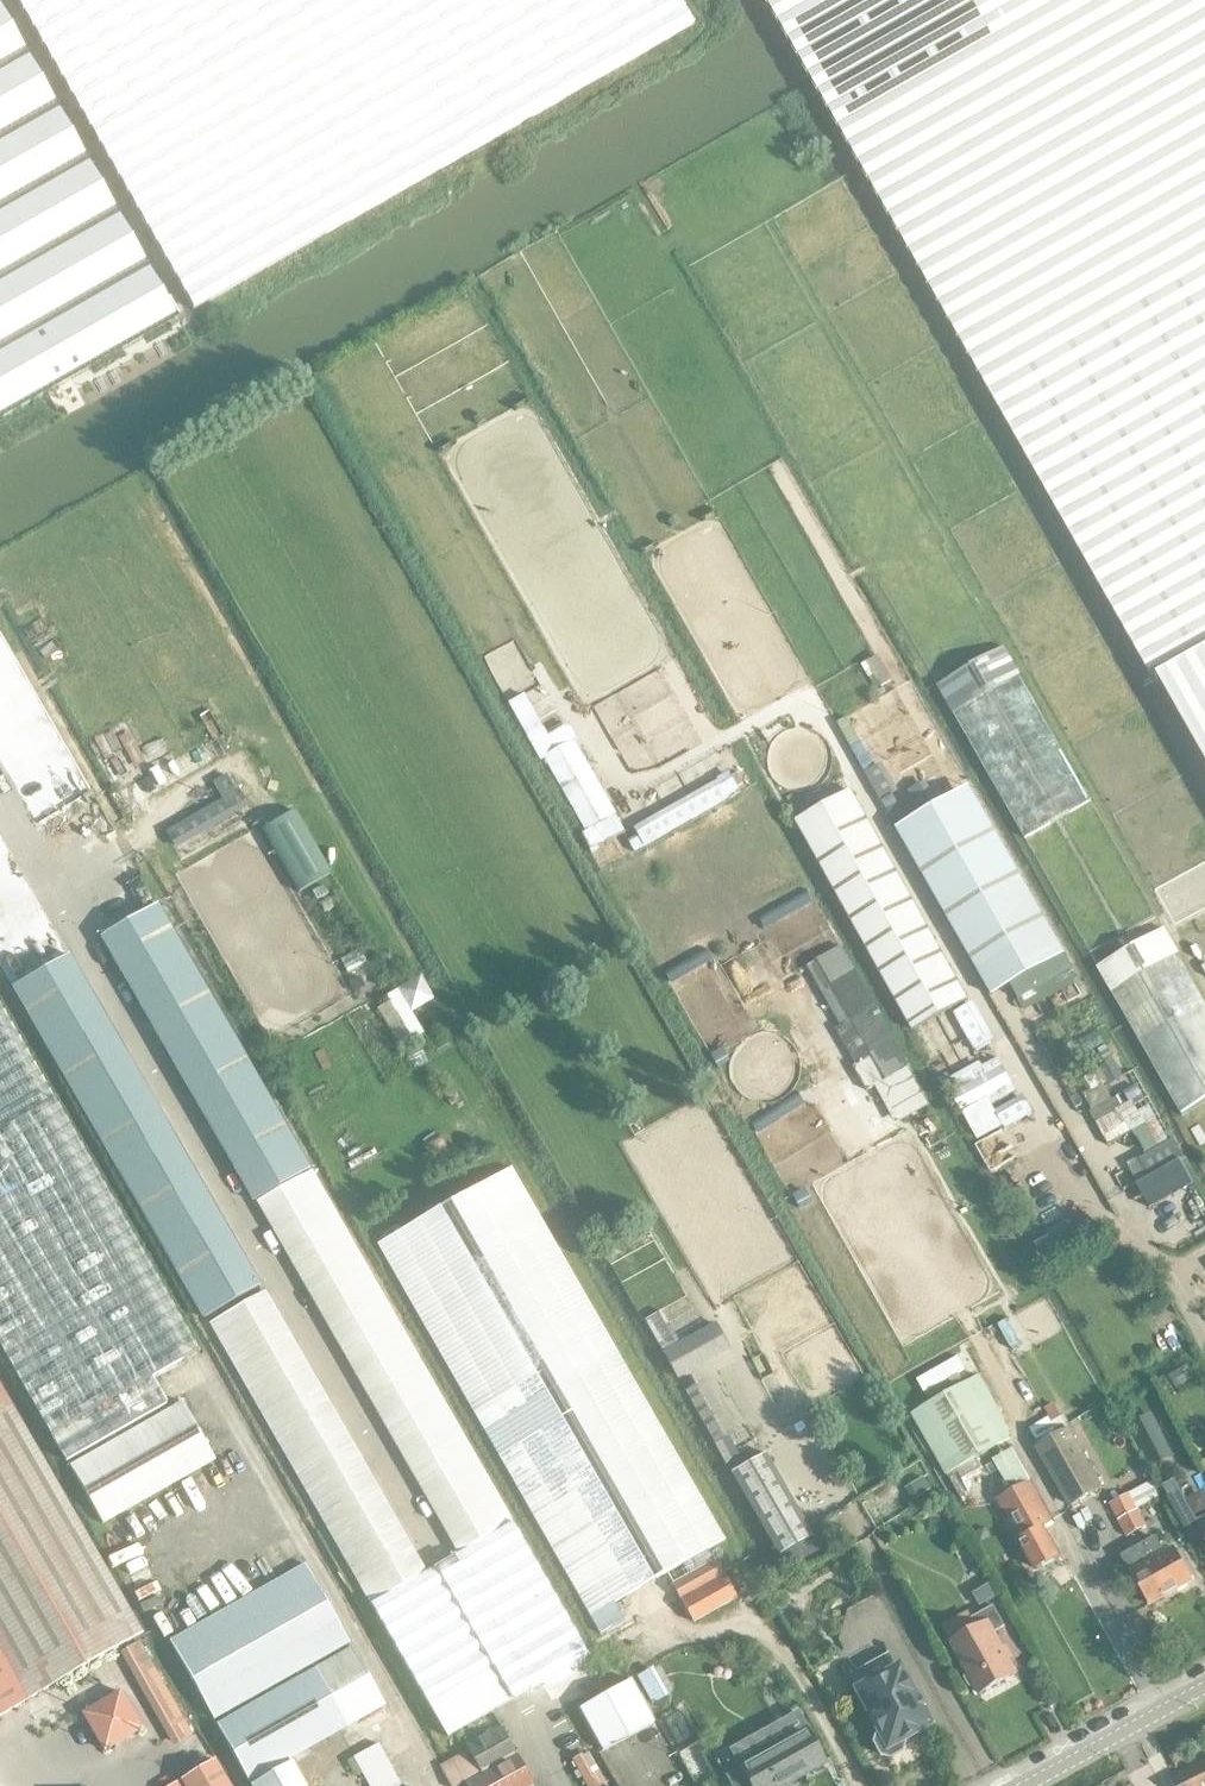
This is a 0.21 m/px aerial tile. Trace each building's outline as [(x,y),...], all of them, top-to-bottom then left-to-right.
[(99,145),(352,0),(16,0),(99,145)] [(99,145),(194,311),(693,25),(679,0),(352,0),(99,145)] [(1130,639),(1151,675),(1204,644),(1204,0),(767,0),(1130,639)] [(177,319),(0,6),(0,420),(177,319)] [(36,820),(91,789),(0,631),(0,758),(36,820)] [(1004,648),(937,686),(1024,838),(1090,800),(1004,648)] [(1158,675),(1204,758),(1204,649),(1158,675)] [(585,831),(615,813),(573,741),(543,759),(585,831)] [(165,832),(172,845),(246,803),(230,774),(213,784),(222,800),(165,832)] [(1065,954),(969,787),(897,828),(908,847),(992,995),(1010,985),(1028,975),(1032,981),(1023,986),(1026,992),(1067,969),(1072,966),(1065,954)] [(797,821),(913,1030),(968,999),(851,790),(797,821)] [(298,894),(331,876),(297,812),(263,831),(298,894)] [(14,986),(47,967),(69,955),(0,835),(0,962),(14,986)] [(101,936),(253,1201),(310,1169),(157,904),(101,936)] [(1182,1115),(1204,1101),(1204,1002),(1163,928),(1097,967),(1182,1115)] [(882,1083),(910,1067),(842,946),(806,965),(841,1026),(835,1028),(857,1065),(839,1075),(858,1107),(886,1091),(882,1083)] [(203,1318),(260,1286),(69,954),(69,955),(47,967),(13,987),(203,1318)] [(1017,998),(1024,1010),(1074,982),(1068,970),(1017,998)] [(400,1044),(426,1030),(413,1006),(436,995),(424,973),(376,999),(400,1044)] [(956,1009),(977,1048),(997,1037),(976,998),(956,1009)] [(65,1460),(166,1402),(152,1375),(198,1350),(54,1099),(0,1005),(0,1347),(65,1460)] [(800,1077),(800,1070),(800,1064),(798,1057),(795,1051),(790,1045),(784,1040),(779,1037),(773,1036),(767,1035),(760,1035),(753,1037),(746,1040),(741,1045),(737,1049),(734,1054),(731,1062),(730,1069),(731,1075),(732,1080),(735,1087),(739,1092),(743,1097),(749,1101),(755,1103),(763,1105),(770,1105),(776,1103),(783,1100),(789,1096),(794,1090),(798,1084),(800,1077)] [(954,1094),(962,1109),(1011,1081),(1004,1067),(954,1094)] [(1028,1111),(1022,1101),(998,1115),(992,1105),(1017,1091),(1011,1081),(962,1109),(977,1138),(1028,1111)] [(1147,1156),(1158,1150),(1160,1155),(1161,1157),(1149,1163),(1147,1161),(1139,1157),(1127,1164),(1138,1183),(1169,1166),(1162,1154),(1165,1152),(1167,1142),(1149,1109),(1140,1114),(1133,1101),(1115,1110),(1121,1106),(1115,1097),(1112,1099),(1104,1085),(1084,1096),(1091,1110),(1090,1111),(1108,1145),(1133,1131),(1147,1156)] [(613,1602),(665,1572),(692,1623),(736,1598),(715,1559),(712,1560),(707,1549),(723,1539),(510,1168),(379,1243),(589,1616),(599,1635),(623,1621),(613,1602)] [(588,1655),(310,1170),(257,1201),(458,1552),(425,1571),(264,1291),(208,1323),(446,1737),(588,1655)] [(715,1322),(664,1351),(676,1372),(727,1343),(715,1322)] [(947,1475),(975,1458),(1013,1437),(978,1375),(911,1413),(947,1475)] [(729,1435),(700,1384),(686,1391),(715,1442),(729,1435)] [(9,1403),(0,1387),(0,1408),(9,1403)] [(182,1401),(69,1466),(102,1523),(215,1459),(182,1401)] [(142,1634),(9,1403),(0,1408),(0,1715),(142,1634)] [(1054,1403),(1044,1409),(1052,1422),(1062,1417),(1054,1403)] [(1048,1416),(1028,1427),(1036,1442),(1056,1431),(1048,1416)] [(1173,1453),(1153,1416),(1130,1428),(1150,1466),(1173,1453)] [(1069,1426),(1040,1442),(1072,1500),(1101,1484),(1069,1426)] [(730,1439),(715,1447),(727,1469),(742,1461),(730,1439)] [(1012,1490),(998,1498),(1038,1570),(1059,1557),(1042,1528),(1053,1522),(1012,1449),(994,1459),(1012,1490)] [(796,1544),(813,1535),(765,1452),(732,1471),(779,1554),(796,1544)] [(924,1477),(906,1489),(914,1502),(933,1490),(924,1477)] [(1175,1479),(1162,1486),(1169,1498),(1180,1492),(1181,1491),(1175,1479)] [(1154,1484),(1112,1508),(1128,1537),(1147,1526),(1139,1509),(1141,1506),(1160,1496),(1154,1484)] [(1187,1497),(1197,1514),(1204,1510),(1204,1493),(1203,1489),(1187,1497)] [(1183,1524),(1196,1517),(1182,1491),(1181,1491),(1180,1492),(1169,1498),(1183,1524)] [(796,1544),(779,1554),(787,1568),(821,1549),(813,1535),(796,1544)] [(1194,1580),(1175,1546),(1169,1549),(1164,1539),(1159,1542),(1155,1535),(1144,1541),(1172,1592),(1194,1580)] [(1122,1553),(1150,1604),(1172,1592),(1144,1541),(1122,1553)] [(214,1720),(349,1643),(304,1563),(168,1640),(214,1720)] [(990,1584),(972,1594),(979,1607),(998,1597),(990,1584)] [(774,1594),(772,1601),(775,1607),(782,1609),(788,1605),(790,1598),(787,1592),(780,1590),(774,1594)] [(994,1605),(972,1618),(978,1628),(952,1643),(967,1671),(965,1678),(970,1686),(976,1688),(979,1694),(1018,1673),(995,1632),(1006,1626),(994,1605)] [(139,1641),(125,1650),(178,1742),(192,1734),(139,1641)] [(249,1782),(385,1705),(351,1646),(215,1723),(249,1782)] [(927,1722),(888,1651),(849,1673),(880,1730),(875,1732),(873,1741),(880,1754),(889,1757),(902,1750),(905,1740),(902,1736),(927,1722)] [(630,1680),(579,1708),(602,1750),(653,1722),(630,1680)] [(124,1687),(83,1708),(105,1749),(145,1728),(124,1687)] [(533,1785),(499,1726),(472,1742),(465,1746),(467,1749),(439,1765),(450,1785),(456,1785),(464,1781),(467,1785),(533,1785)] [(751,1785),(780,1785),(824,1762),(806,1729),(740,1766),(751,1785)] [(390,1785),(402,1780),(381,1740),(355,1753),(373,1785),(390,1785)] [(572,1759),(587,1785),(608,1785),(599,1769),(592,1773),(581,1754),(572,1759)] [(292,1760),(249,1784),(250,1785),(307,1785),(292,1760)] [(1174,1785),(1204,1785),(1204,1760),(1170,1778),(1174,1785)] [(215,1761),(181,1780),(184,1785),(230,1785),(215,1761)]
